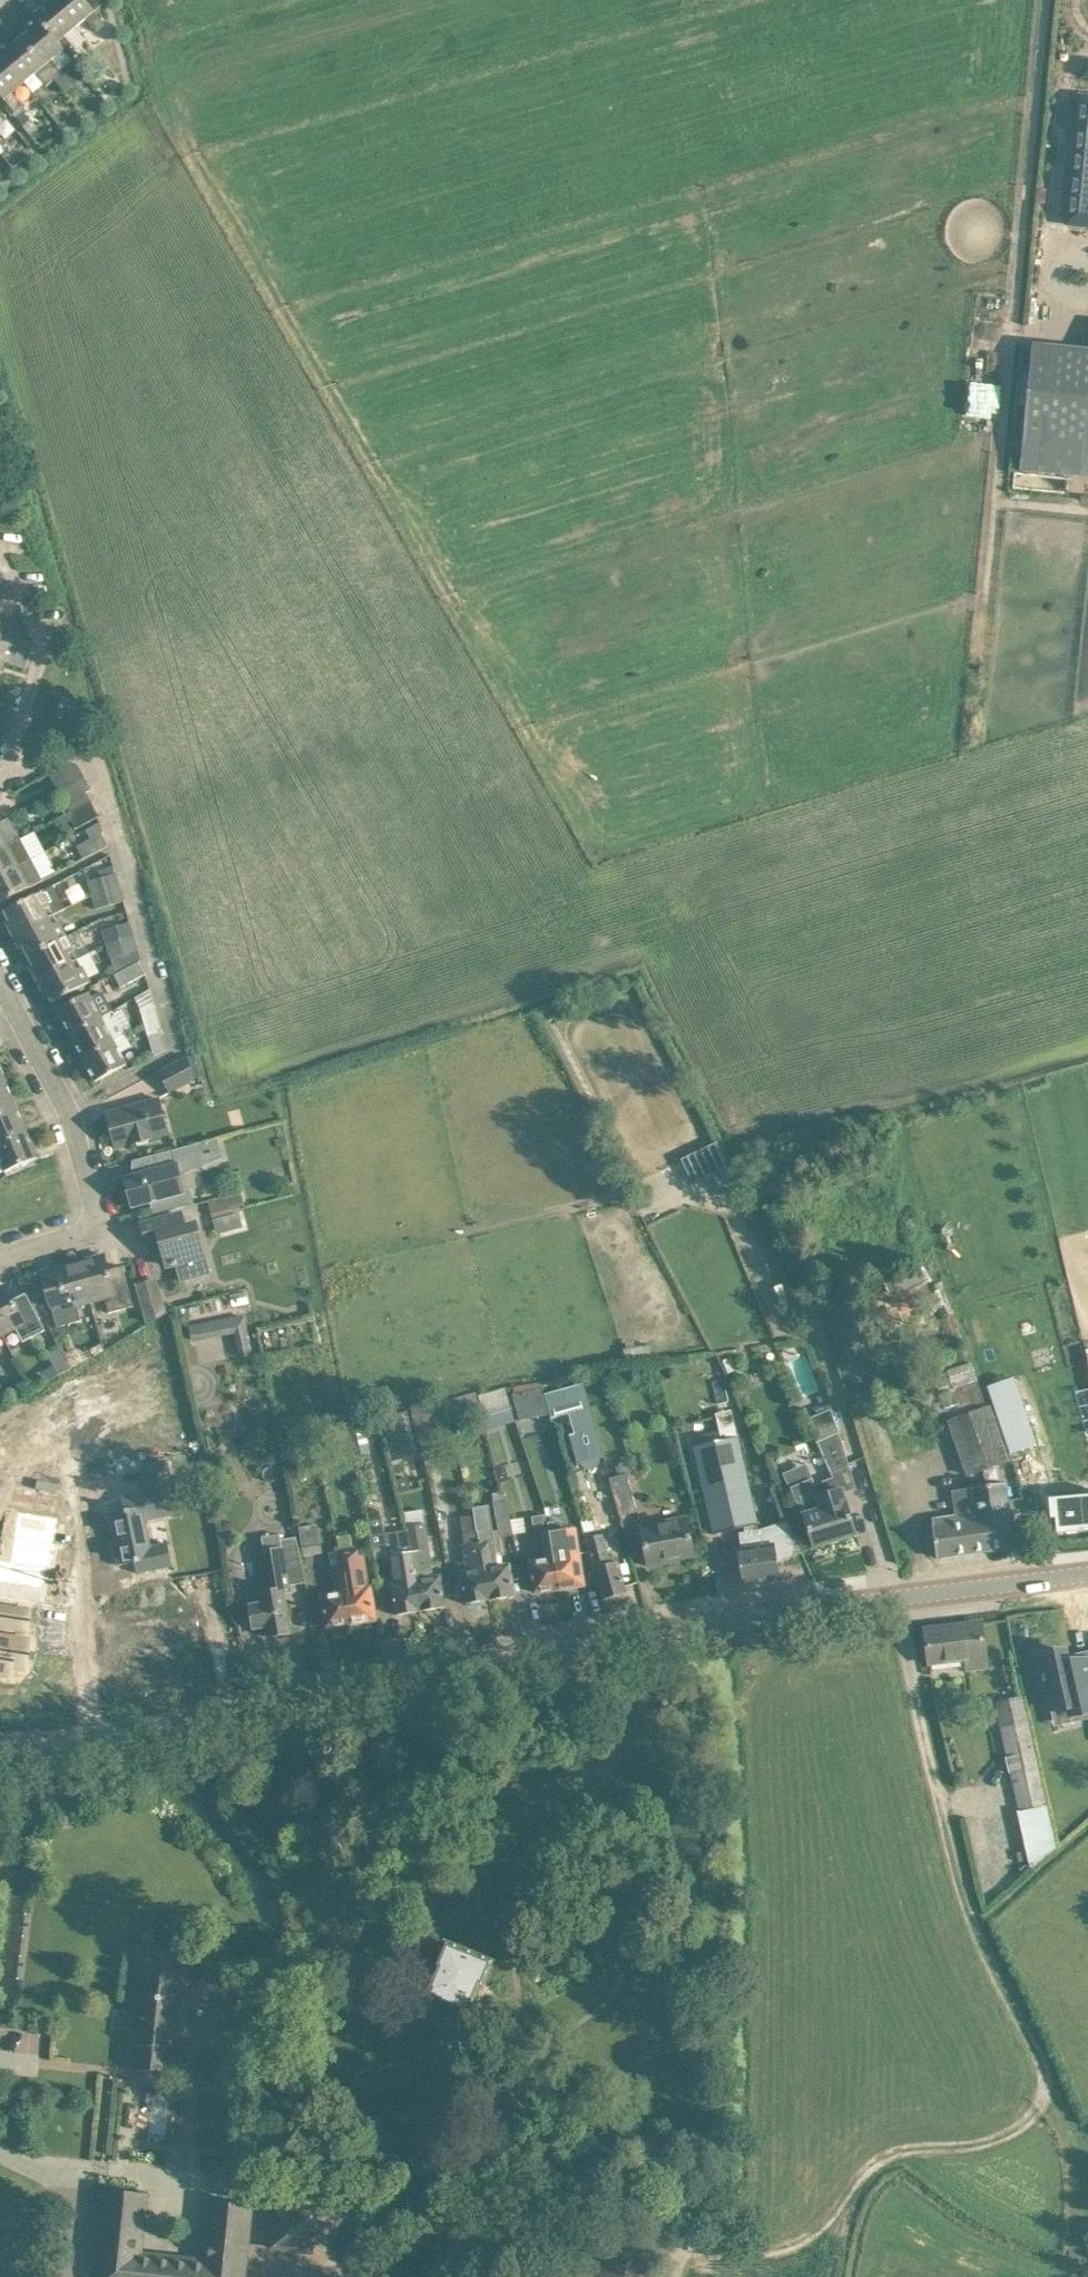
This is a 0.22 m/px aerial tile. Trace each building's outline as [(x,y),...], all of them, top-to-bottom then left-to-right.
[(34,16),(62,50),(63,50),(67,56),(76,49),(65,36),(75,27),(52,0),(39,0),(37,2),(43,9),(34,16)] [(75,27),(86,18),(97,31),(105,24),(94,11),(102,5),(101,0),(52,0),(75,27)] [(29,32),(21,39),(54,79),(62,72),(51,60),(62,50),(34,16),(23,25),(29,32)] [(0,45),(0,54),(24,83),(35,73),(54,95),(62,89),(54,79),(21,39),(12,47),(6,40),(0,45)] [(0,54),(0,95),(14,113),(23,105),(12,92),(24,83),(0,54)] [(39,135),(55,130),(44,95),(28,100),(39,135)] [(1067,230),(1087,233),(1087,97),(1081,96),(1074,163),(1067,230)] [(1036,188),(1034,204),(1044,205),(1046,189),(1036,188)] [(1075,349),(1033,344),(1021,470),(1087,477),(1087,350),(1075,349)] [(6,621),(0,624),(0,661),(4,662),(10,664),(17,642),(6,621)] [(53,778),(60,791),(84,778),(78,765),(53,778)] [(84,778),(60,791),(70,811),(90,801),(86,793),(91,790),(84,778)] [(99,817),(91,801),(55,820),(58,827),(72,820),(77,828),(99,817)] [(21,839),(10,817),(0,822),(0,850),(21,839)] [(77,846),(82,856),(84,859),(108,846),(101,833),(104,832),(100,823),(86,830),(90,839),(77,846)] [(22,838),(42,875),(54,868),(34,831),(22,838)] [(0,850),(0,876),(32,859),(21,839),(0,850)] [(0,876),(0,903),(43,880),(32,859),(0,876)] [(116,873),(88,881),(92,895),(120,887),(116,873)] [(120,887),(92,895),(97,909),(124,901),(120,887)] [(42,891),(5,911),(10,921),(7,923),(13,935),(54,914),(54,913),(65,907),(60,897),(48,903),(42,891)] [(54,914),(13,935),(20,948),(23,946),(29,956),(66,936),(54,914)] [(130,922),(102,930),(106,944),(134,936),(130,922)] [(66,936),(29,956),(34,966),(31,968),(37,980),(78,959),(66,936)] [(134,936),(106,944),(110,956),(125,952),(129,967),(139,962),(141,961),(134,936)] [(78,959),(37,980),(44,993),(47,991),(53,1002),(73,991),(90,982),(78,959)] [(139,962),(129,967),(114,975),(121,988),(145,974),(139,962)] [(88,993),(57,1009),(70,1034),(113,1011),(103,991),(91,998),(88,993)] [(154,1005),(141,1009),(145,1022),(158,1019),(154,1005)] [(126,1035),(113,1011),(70,1034),(83,1058),(126,1035)] [(148,1034),(162,1032),(158,1019),(145,1022),(148,1034)] [(126,1035),(83,1058),(95,1082),(115,1071),(127,1065),(120,1052),(132,1045),(126,1035)] [(201,1076),(195,1055),(186,1057),(160,1071),(171,1092),(193,1081),(201,1076)] [(0,1086),(0,1115),(17,1108),(6,1083),(0,1086)] [(159,1098),(128,1106),(107,1112),(116,1148),(169,1134),(159,1098)] [(27,1133),(17,1108),(0,1115),(0,1144),(27,1133)] [(0,1144),(0,1159),(5,1171),(37,1158),(27,1133),(0,1144)] [(682,1156),(694,1182),(730,1165),(718,1139),(682,1156)] [(132,1207),(152,1202),(156,1214),(185,1207),(181,1194),(185,1193),(184,1189),(189,1188),(185,1173),(203,1165),(197,1144),(154,1155),(158,1168),(124,1177),(132,1207)] [(231,1214),(226,1198),(209,1203),(214,1219),(231,1214)] [(183,1215),(163,1220),(142,1226),(145,1240),(158,1237),(166,1265),(176,1263),(181,1282),(210,1274),(205,1255),(197,1225),(186,1228),(183,1215)] [(104,1254),(80,1261),(91,1302),(105,1298),(109,1313),(134,1306),(128,1287),(122,1266),(121,1266),(124,1277),(111,1280),(104,1254)] [(46,1287),(52,1308),(57,1327),(82,1320),(77,1305),(91,1302),(80,1261),(55,1268),(62,1294),(50,1297),(47,1286),(46,1287)] [(156,1280),(138,1284),(147,1316),(165,1312),(156,1280)] [(0,1288),(0,1329),(3,1334),(15,1328),(23,1342),(45,1330),(26,1293),(13,1300),(6,1285),(0,1288)] [(243,1312),(189,1323),(192,1339),(235,1330),(240,1356),(251,1353),(243,1312)] [(1080,1329),(1065,1333),(1070,1355),(1084,1351),(1080,1329)] [(649,1344),(623,1348),(625,1358),(651,1354),(649,1344)] [(66,1354),(71,1364),(83,1359),(80,1353),(73,1351),(66,1354)] [(72,1369),(66,1358),(52,1365),(58,1376),(72,1369)] [(582,1384),(545,1394),(551,1417),(569,1412),(575,1434),(570,1435),(578,1463),(581,1462),(582,1465),(585,1467),(589,1468),(592,1468),(595,1467),(597,1465),(598,1462),(598,1459),(598,1458),(602,1457),(582,1384)] [(512,1407),(506,1387),(479,1395),(485,1415),(512,1407)] [(519,1419),(548,1413),(541,1388),(513,1394),(519,1419)] [(82,1392),(59,1405),(67,1419),(61,1423),(61,1450),(107,1450),(107,1435),(124,1435),(124,1448),(161,1448),(161,1405),(90,1405),(82,1392)] [(475,1394),(443,1401),(447,1419),(479,1412),(475,1394)] [(409,1404),(418,1444),(451,1437),(447,1419),(443,1401),(443,1397),(409,1404)] [(1020,1401),(995,1409),(1009,1452),(1034,1443),(1020,1401)] [(949,1420),(963,1460),(1003,1446),(989,1406),(949,1420)] [(394,1408),(380,1411),(389,1448),(415,1442),(408,1411),(395,1414),(394,1408)] [(311,1425),(302,1427),(305,1441),(314,1439),(312,1432),(311,1425)] [(698,1446),(694,1447),(714,1533),(757,1523),(737,1436),(735,1436),(732,1425),(695,1434),(698,1446)] [(838,1431),(817,1440),(830,1471),(848,1463),(838,1431)] [(1003,1446),(963,1460),(968,1474),(1008,1460),(1003,1446)] [(166,1458),(142,1463),(150,1502),(174,1497),(166,1458)] [(573,1458),(566,1460),(570,1473),(568,1474),(574,1494),(589,1489),(582,1468),(577,1469),(573,1458)] [(637,1512),(627,1473),(609,1478),(620,1516),(637,1512)] [(795,1491),(800,1503),(814,1547),(856,1535),(843,1492),(841,1487),(840,1488),(835,1475),(795,1491)] [(868,1492),(870,1476),(865,1476),(862,1493),(857,1492),(855,1511),(876,1514),(879,1494),(868,1492)] [(396,1481),(399,1493),(412,1490),(409,1478),(396,1481)] [(1005,1482),(971,1487),(976,1519),(982,1518),(987,1550),(1014,1546),(1005,1482)] [(932,1525),(933,1536),(936,1558),(987,1550),(982,1518),(976,1519),(971,1487),(951,1490),(955,1516),(932,1519),(933,1525),(932,1525)] [(503,1550),(500,1537),(514,1534),(507,1500),(505,1500),(503,1491),(493,1493),(499,1529),(493,1530),(489,1505),(471,1508),(473,1514),(489,1600),(513,1596),(508,1565),(499,1567),(496,1551),(503,1550)] [(1059,1534),(1082,1531),(1087,1530),(1087,1494),(1050,1499),(1052,1519),(1057,1518),(1059,1534)] [(141,1504),(111,1510),(116,1535),(111,1536),(117,1563),(133,1559),(136,1570),(171,1562),(167,1541),(150,1544),(141,1504)] [(578,1508),(580,1515),(603,1600),(627,1593),(621,1572),(618,1561),(611,1563),(603,1533),(598,1535),(591,1512),(589,1513),(588,1506),(578,1508)] [(43,1583),(46,1563),(50,1564),(53,1543),(58,1513),(18,1507),(11,1556),(0,1555),(0,1577),(43,1583)] [(381,1509),(367,1512),(374,1549),(388,1547),(385,1533),(381,1509)] [(473,1514),(460,1516),(464,1533),(463,1533),(465,1543),(463,1543),(468,1571),(460,1573),(465,1604),(489,1600),(473,1514)] [(539,1560),(530,1561),(535,1592),(559,1588),(547,1522),(545,1514),(532,1516),(539,1560)] [(669,1559),(694,1554),(686,1518),(659,1524),(659,1526),(641,1530),(648,1566),(669,1562),(669,1559)] [(406,1530),(409,1551),(421,1611),(444,1607),(438,1574),(433,1574),(425,1521),(425,1522),(406,1524),(406,1530)] [(582,1584),(573,1529),(561,1530),(559,1521),(547,1522),(559,1588),(582,1584)] [(737,1549),(740,1562),(743,1585),(781,1579),(778,1562),(802,1552),(789,1521),(759,1531),(741,1534),(743,1548),(737,1549)] [(317,1524),(299,1527),(304,1554),(322,1551),(317,1524)] [(421,1611),(409,1551),(406,1530),(385,1533),(388,1547),(392,1581),(391,1581),(396,1615),(421,1611)] [(264,1548),(260,1549),(268,1591),(260,1592),(261,1603),(249,1605),(254,1628),(265,1626),(267,1637),(291,1632),(287,1611),(284,1593),(292,1591),(290,1584),(305,1581),(296,1535),(281,1538),(280,1532),(262,1536),(264,1548)] [(337,1538),(339,1550),(352,1547),(350,1535),(337,1538)] [(375,1618),(364,1556),(359,1557),(357,1546),(352,1547),(339,1550),(338,1550),(351,1622),(375,1618)] [(336,1593),(322,1596),(327,1626),(351,1622),(338,1550),(329,1551),(336,1593)] [(156,1610),(116,1618),(121,1646),(128,1645),(130,1653),(157,1648),(158,1657),(181,1653),(180,1644),(184,1643),(179,1616),(201,1612),(194,1576),(151,1584),(156,1610)] [(7,1626),(10,1609),(0,1607),(0,1625),(7,1626)] [(925,1630),(928,1652),(930,1662),(966,1658),(967,1668),(986,1666),(984,1645),(981,1623),(925,1630)] [(10,1675),(12,1667),(26,1669),(30,1640),(0,1636),(0,1673),(10,1675)] [(1087,1660),(1068,1664),(1065,1651),(1039,1657),(1050,1709),(1067,1705),(1069,1714),(1087,1710),(1087,1664),(1087,1660)] [(934,1671),(964,1668),(963,1660),(934,1663),(934,1671)] [(996,1702),(1020,1810),(1032,1865),(1056,1846),(1045,1804),(1021,1696),(996,1702)] [(1026,1851),(1017,1854),(1020,1862),(1028,1860),(1026,1851)] [(446,1942),(436,1967),(437,1968),(426,1995),(438,2000),(438,2002),(468,2015),(481,1986),(483,1987),(493,1962),(446,1942)] [(134,2044),(136,2044),(134,2065),(170,2069),(172,2048),(175,2048),(185,1955),(143,1951),(134,2044)] [(228,1998),(224,2030),(246,2032),(249,2000),(228,1998)] [(104,2187),(94,2276),(246,2276),(254,2203),(208,2198),(202,2255),(143,2249),(149,2192),(104,2187)] [(274,2208),(270,2247),(312,2251),(315,2213),(274,2208)]
